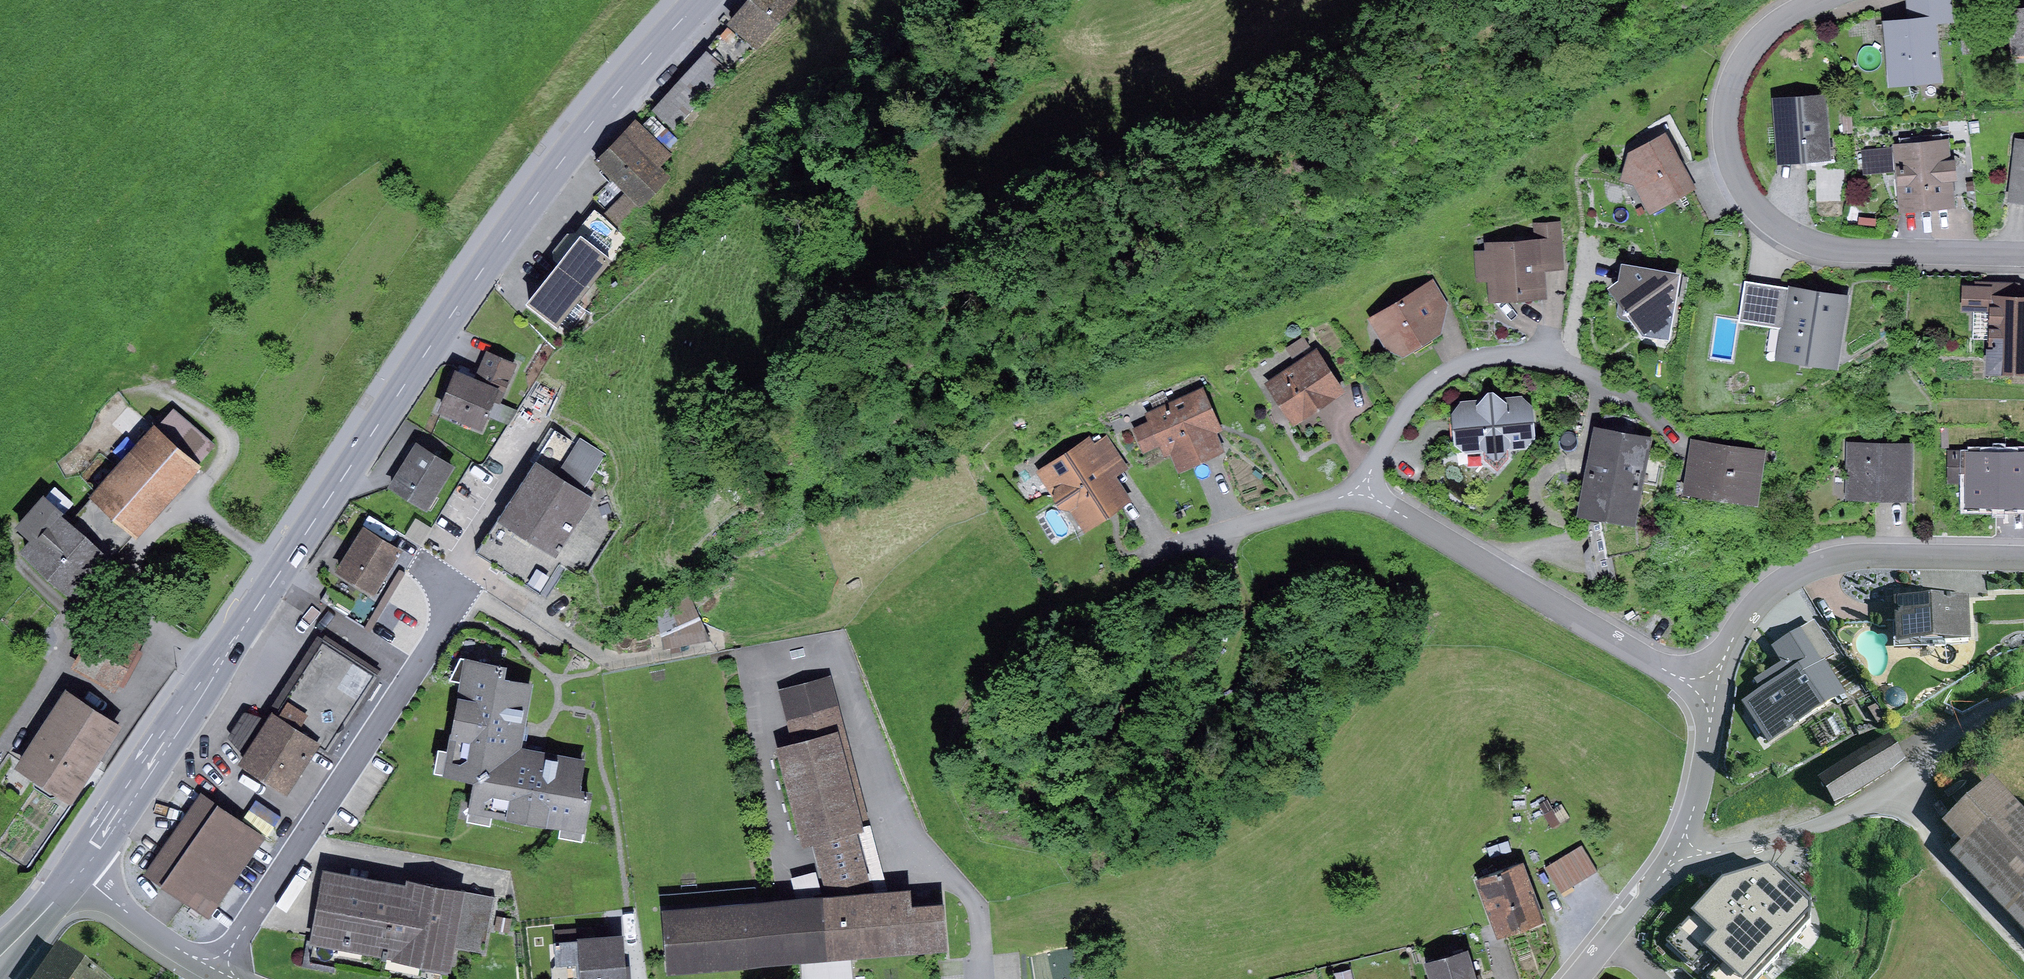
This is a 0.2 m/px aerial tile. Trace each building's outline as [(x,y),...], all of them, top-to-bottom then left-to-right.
[(727,23),(757,49),(799,0),(746,0),(727,23)] [(1883,20),(1889,84),(1941,79),(1936,22),(1955,20),(1953,0),(1906,0),(1908,17),(1883,20)] [(2007,9),(2012,56),(2023,54),(2023,7),(2007,9)] [(727,26),(708,47),(732,68),(751,48),(727,26)] [(706,50),(652,110),(673,130),(728,69),(706,50)] [(1826,94),(1773,98),(1778,163),(1831,159),(1826,94)] [(671,155),(636,120),(595,161),(625,190),(603,213),(618,228),(670,177),(660,166),(671,155)] [(1666,132),(1628,152),(1621,180),(1635,184),(1648,211),(1696,188),(1666,132)] [(1950,138),(1893,144),(1900,211),(1956,206),(1950,138)] [(2020,140),(2012,198),(2023,200),(2023,140),(2020,140)] [(1892,149),(1862,153),(1865,172),(1894,169),(1892,149)] [(555,261),(558,263),(599,212),(595,208),(576,232),(568,233),(553,251),(555,261)] [(558,263),(527,302),(558,327),(627,238),(599,212),(558,263)] [(1859,217),(1858,224),(1877,226),(1877,219),(1859,217)] [(1486,250),(1475,251),(1476,281),(1488,280),(1490,301),(1547,298),(1545,271),(1564,270),(1561,221),(1533,222),(1534,238),(1485,241),(1486,250)] [(1681,272),(1621,263),(1619,280),(1608,287),(1619,302),(1617,312),(1617,315),(1618,317),(1620,319),(1622,320),(1632,321),(1643,336),(1669,339),(1681,272)] [(1434,278),(1367,318),(1386,348),(1404,357),(1442,333),(1448,305),(1434,278)] [(1964,284),(1963,308),(1991,309),(1990,371),(2023,372),(2023,295),(2021,295),(2021,282),(1975,280),(1974,285),(1964,284)] [(1782,329),(1789,287),(1745,281),(1739,322),(1782,329)] [(1848,294),(1789,285),(1789,287),(1782,329),(1778,358),(1837,368),(1848,294)] [(1303,336),(1286,347),(1294,359),(1311,348),(1303,336)] [(1317,349),(1266,383),(1294,425),(1345,391),(1317,349)] [(456,369),(438,411),(482,429),(487,416),(494,401),(501,404),(518,363),(488,350),(476,378),(456,369)] [(1147,421),(1131,428),(1143,455),(1160,448),(1164,456),(1172,453),(1179,470),(1225,450),(1217,432),(1223,429),(1204,386),(1144,413),(1147,421)] [(1163,391),(1149,397),(1153,406),(1167,400),(1163,391)] [(1480,399),(1460,400),(1452,412),(1453,444),(1465,453),(1484,453),(1484,463),(1499,476),(1513,459),(1513,449),(1527,448),(1536,437),(1532,405),(1523,395),(1502,398),(1494,391),(1488,391),(1480,399)] [(517,411),(501,404),(494,401),(487,416),(508,425),(517,411)] [(134,534),(136,536),(200,465),(154,424),(90,495),(134,534)] [(1653,436),(1594,426),(1577,514),(1636,525),(1653,436)] [(557,475),(577,444),(555,430),(535,461),(557,475)] [(1090,435),(1035,470),(1059,508),(1071,510),(1085,532),(1133,501),(1116,476),(1129,467),(1107,433),(1094,442),(1090,435)] [(1766,449),(1691,438),(1683,494),(1758,505),(1766,449)] [(606,454),(580,439),(577,444),(557,475),(583,491),(606,454)] [(1914,444),(1847,442),(1846,498),(1912,500),(1914,444)] [(389,488),(427,512),(455,466),(417,443),(389,488)] [(1777,451),(1768,450),(1767,461),(1776,461),(1777,451)] [(1949,450),(1949,482),(1967,482),(1967,504),(2023,504),(2023,451),(1949,450)] [(535,461),(476,552),(548,598),(567,568),(555,560),(594,499),(583,491),(557,475),(535,461)] [(134,534),(90,495),(68,519),(111,559),(134,534)] [(68,519),(43,497),(15,527),(29,540),(19,551),(75,602),(113,560),(111,559),(68,519)] [(416,517),(405,536),(421,546),(432,527),(416,517)] [(336,571),(376,595),(404,551),(364,526),(336,571)] [(346,615),(353,603),(328,588),(320,600),(346,615)] [(1970,599),(1894,602),(1895,647),(1971,645),(1970,599)] [(658,618),(663,648),(711,640),(697,609),(658,618)] [(1760,691),(1740,704),(1768,748),(1847,698),(1804,629),(1772,649),(1782,665),(1754,682),(1760,691)] [(272,711),(320,743),(333,752),(382,679),(322,638),(272,711)] [(507,666),(461,657),(449,679),(460,681),(447,751),(438,749),(434,772),(475,782),(466,821),(491,825),(493,816),(561,829),(560,837),(583,840),(593,791),(581,789),(586,760),(521,747),(533,683),(505,678),(507,666)] [(661,909),(668,972),(801,961),(851,957),(947,949),(942,903),(911,905),(911,890),(888,891),(875,892),(857,832),(864,830),(863,827),(862,819),(869,819),(832,675),(780,688),(792,744),(778,748),(802,845),(814,842),(829,897),(661,909)] [(1903,692),(1901,689),(1897,688),(1894,688),(1891,689),(1888,691),(1886,694),(1885,698),(1885,701),(1887,704),(1889,707),(1892,708),(1895,709),(1899,708),(1902,707),(1904,705),(1906,701),(1906,698),(1905,694),(1903,692)] [(16,767),(72,803),(122,725),(67,689),(16,767)] [(238,761),(286,793),(320,743),(272,711),(267,718),(243,755),(238,761)] [(244,712),(228,737),(243,755),(267,718),(244,712)] [(1890,736),(1818,782),(1835,808),(1906,761),(1890,736)] [(1943,828),(1961,847),(1950,858),(2023,936),(2023,814),(1992,781),(1943,828)] [(145,874),(210,918),(265,837),(200,793),(145,874)] [(1548,800),(1537,806),(1552,829),(1570,818),(1562,804),(1553,809),(1548,800)] [(1717,819),(1710,821),(1714,834),(1722,831),(1717,819)] [(871,825),(863,827),(864,830),(857,832),(875,892),(888,891),(871,825)] [(1582,846),(1546,867),(1561,891),(1597,870),(1582,846)] [(1524,863),(1477,879),(1498,937),(1545,920),(1524,863)] [(323,870),(309,943),(451,971),(456,947),(483,952),(494,896),(406,878),(405,887),(323,870)] [(1813,921),(1812,902),(1775,873),(1724,890),(1671,947),(1693,968),(1704,956),(1723,974),(1718,978),(1758,978),(1813,921)] [(497,916),(494,930),(509,932),(512,919),(497,916)] [(554,929),(555,942),(579,940),(578,937),(578,927),(554,929)] [(553,942),(555,966),(579,964),(580,978),(626,978),(622,933),(578,937),(579,940),(555,942),(553,942)] [(59,946),(36,978),(105,978),(59,946)] [(1425,962),(1430,978),(1477,978),(1468,949),(1425,962)] [(801,961),(802,978),(853,978),(851,957),(801,961)] [(1334,973),(1335,978),(1353,978),(1351,969),(1334,973)]
